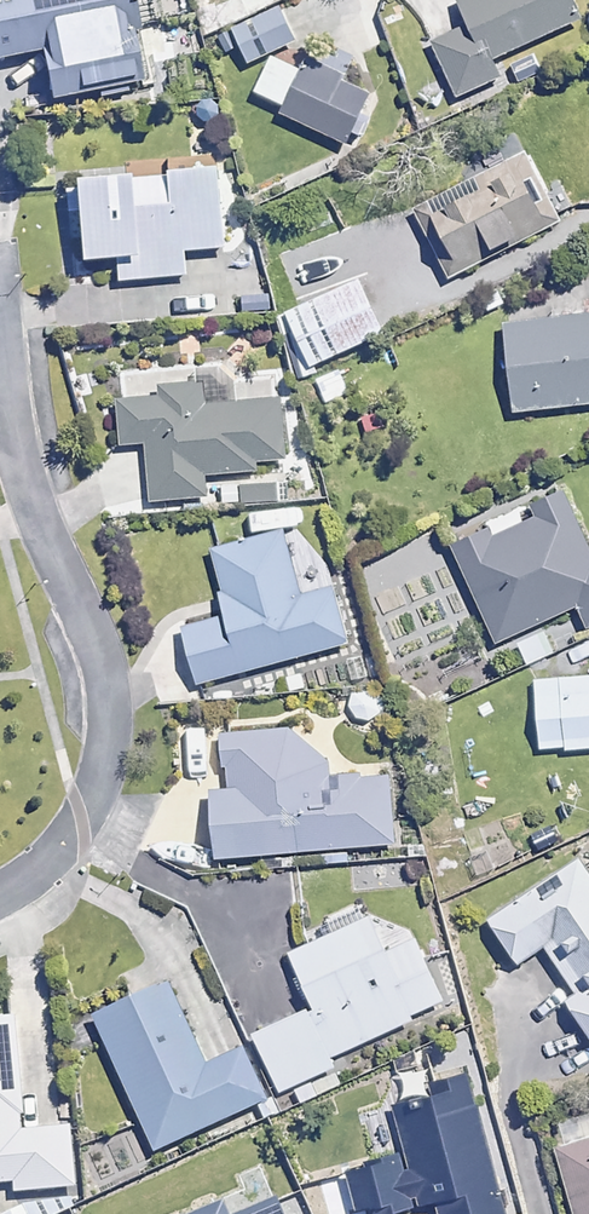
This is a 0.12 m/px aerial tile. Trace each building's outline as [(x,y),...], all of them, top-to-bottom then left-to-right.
[(48,34),(135,20),(144,19),(142,0),(0,0),(0,41),(48,34)] [(171,20),(191,17),(188,0),(168,0),(171,20)] [(484,54),(574,11),(569,0),(458,0),(484,54)] [(261,9),(220,23),(232,58),(273,44),(261,9)] [(135,20),(48,34),(53,67),(140,54),(135,20)] [(369,84),(301,49),(268,115),(336,149),(369,84)] [(511,157),(421,200),(454,267),(543,223),(511,157)] [(222,166),(83,166),(82,253),(114,253),(114,273),(179,274),(179,243),(221,243),(222,166)] [(359,274),(284,306),(306,358),(381,326),(359,274)] [(496,313),(500,404),(588,400),(588,309),(496,313)] [(112,441),(135,440),(137,499),(200,497),(200,474),(254,472),(253,458),(280,458),(278,401),(190,403),(190,384),(159,385),(160,392),(111,393),(112,441)] [(559,485),(449,538),(496,641),(577,604),(587,627),(588,626),(588,551),(559,485)] [(168,625),(187,687),(348,638),(331,581),(301,590),(280,522),(204,545),(218,591),(213,592),(219,610),(168,625)] [(553,654),(544,631),(516,643),(525,665),(553,654)] [(551,672),(552,748),(588,748),(588,672),(551,672)] [(211,783),(217,858),(394,842),(387,767),(331,772),(327,729),(223,738),(227,782),(211,783)] [(476,908),(507,960),(540,941),(588,914),(588,873),(577,851),(476,908)] [(408,888),(406,863),(353,868),(355,893),(408,888)] [(421,1010),(390,943),(375,908),(290,946),(316,1003),(337,1048),(421,1010)] [(567,988),(588,976),(588,914),(540,941),(567,988)] [(390,943),(421,1010),(444,999),(414,932),(390,943)] [(165,975),(68,1019),(131,1156),(263,1096),(239,1042),(203,1058),(165,975)] [(556,994),(585,1046),(588,1043),(588,976),(567,988),(556,994)] [(256,1030),(280,1084),(341,1057),(337,1048),(316,1003),(256,1030)] [(0,1018),(0,1177),(5,1177),(5,1188),(69,1186),(67,1121),(14,1123),(14,1107),(19,1106),(17,1017),(0,1018)] [(542,1140),(559,1213),(588,1213),(588,1129),(542,1140)] [(9,1190),(0,1197),(0,1213),(25,1213),(9,1190)]
